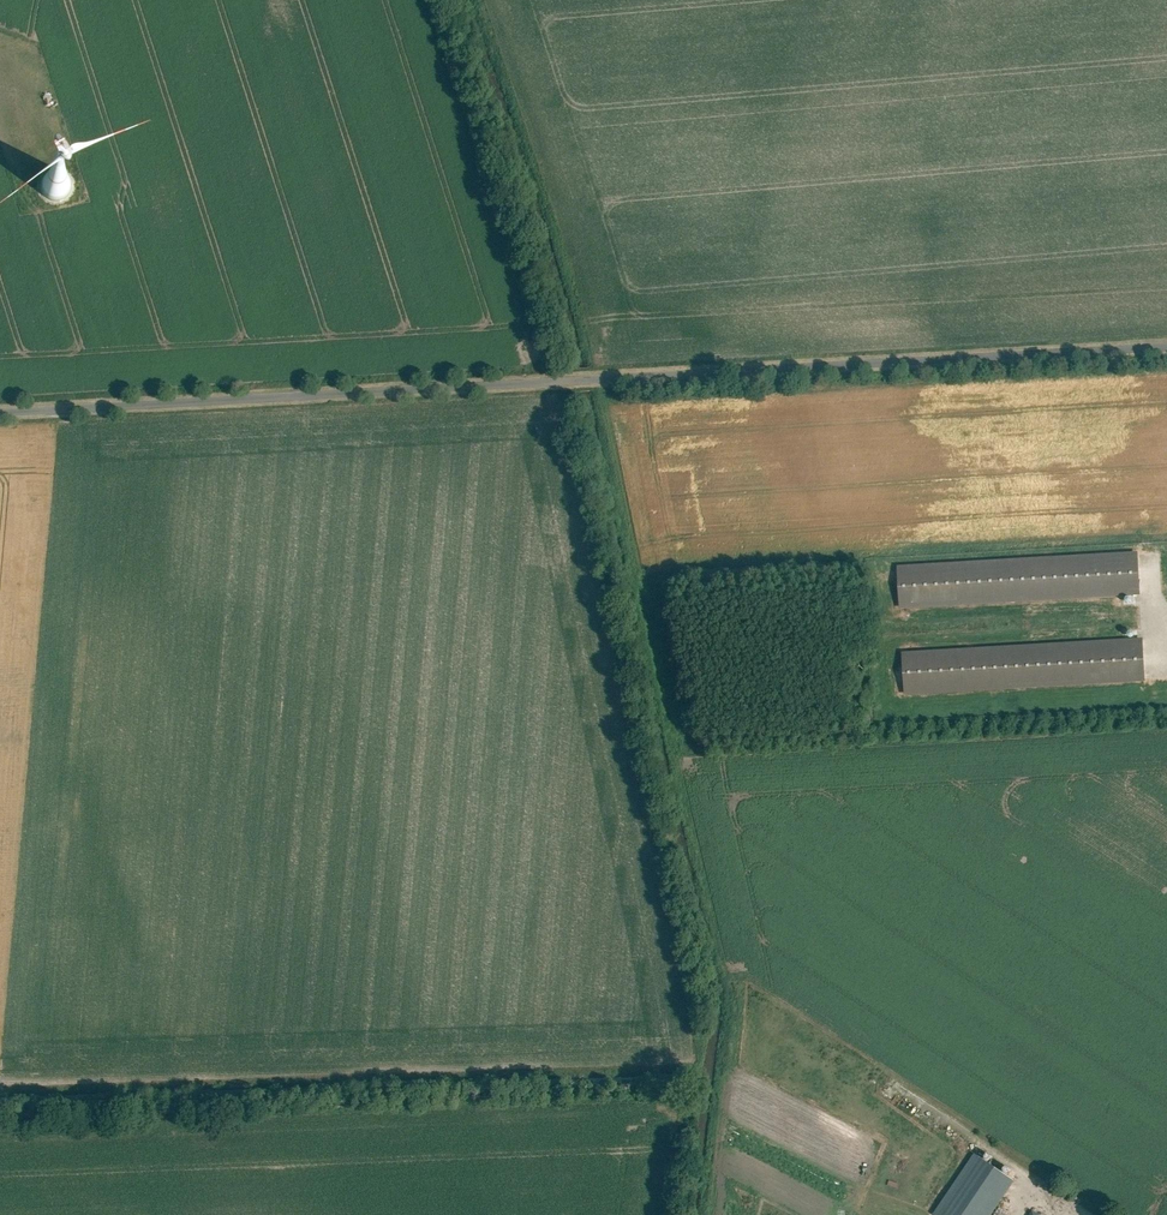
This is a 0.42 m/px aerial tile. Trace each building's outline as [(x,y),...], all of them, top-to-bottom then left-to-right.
[(1138,552),(897,566),(900,609),(1141,595),(1138,552)] [(1141,639),(900,653),(903,696),(1144,682),(1141,639)] [(934,1213),(937,1214),(991,1214),(1015,1179),(975,1152),(934,1213)]
